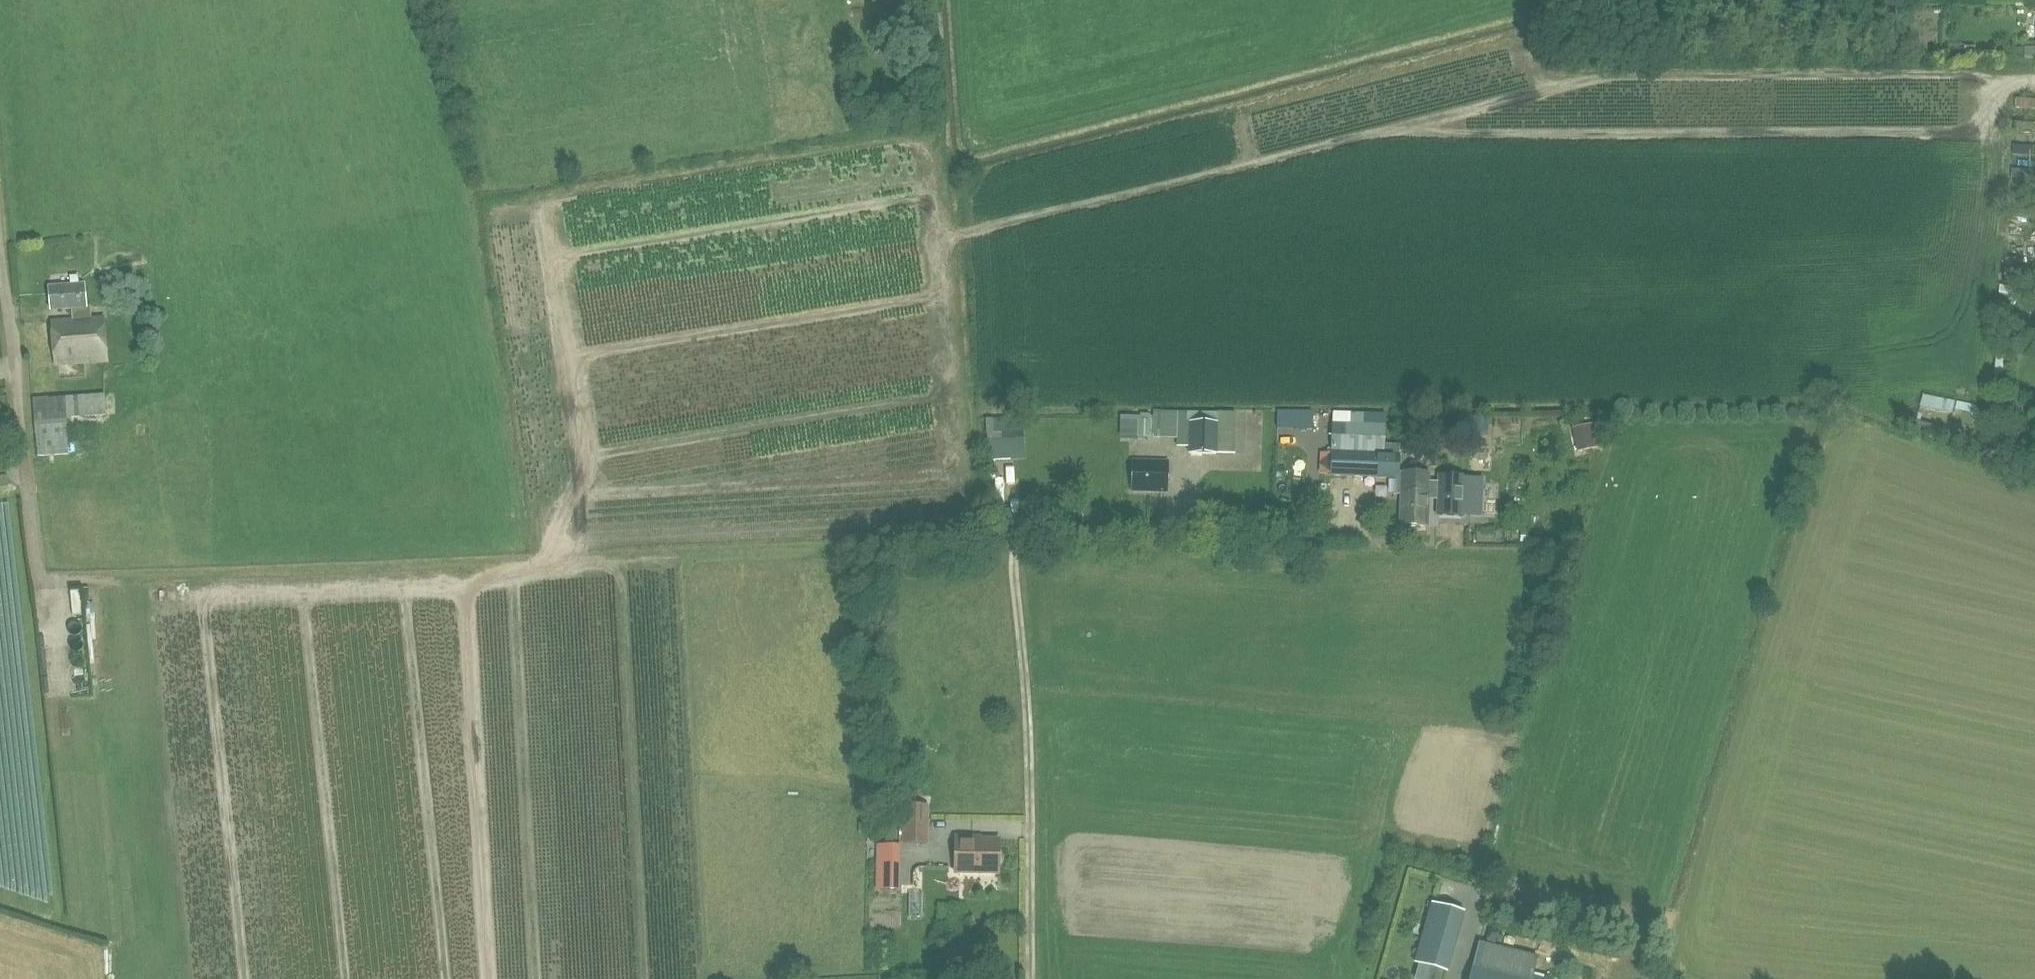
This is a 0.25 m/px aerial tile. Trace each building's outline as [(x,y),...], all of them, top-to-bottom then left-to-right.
[(2017,234),(2019,225),(2001,222),(1999,232),(2017,234)] [(84,283),(48,286),(50,309),(70,308),(71,319),(51,321),(54,367),(107,363),(104,317),(91,318),(90,305),(86,306),(84,283)] [(2002,373),(2004,342),(1993,342),(1992,373),(2002,373)] [(140,407),(151,392),(144,387),(133,401),(140,407)] [(105,393),(32,398),(36,456),(69,454),(67,421),(83,420),(83,417),(106,415),(105,393)] [(1188,447),(1188,453),(1233,454),(1235,412),(1216,411),(1216,413),(1160,411),(1160,410),(1152,410),(1151,422),(1153,422),(1152,438),(1176,438),(1175,447),(1188,447)] [(1296,411),(1296,430),(1310,431),(1310,411),(1296,411)] [(1488,413),(1463,413),(1463,433),(1488,433),(1488,413)] [(1022,417),(986,419),(987,448),(988,459),(1024,457),(1024,445),(1022,430),(1022,417)] [(1332,424),(1330,475),(1397,478),(1398,445),(1385,445),(1385,453),(1383,453),(1384,426),(1332,424)] [(1592,425),(1572,429),(1576,451),(1597,446),(1592,425)] [(1132,459),(1131,490),(1166,491),(1167,460),(1132,459)] [(1424,526),(1425,498),(1426,482),(1426,473),(1399,472),(1398,479),(1394,479),(1394,493),(1399,493),(1398,525),(1424,526)] [(1426,482),(1425,498),(1436,498),(1435,516),(1460,517),(1460,514),(1480,514),(1482,478),(1462,478),(1437,477),(1437,482),(1426,482)] [(879,793),(893,793),(894,781),(879,780),(879,793)] [(902,804),(901,843),(928,844),(929,804),(902,804)] [(973,838),(973,836),(955,836),(954,872),(998,873),(999,838),(973,838)] [(876,867),(876,889),(900,889),(900,867),(876,867)] [(1457,909),(1432,901),(1414,962),(1439,969),(1457,909)] [(1478,942),(1469,978),(1551,978),(1534,973),(1538,957),(1478,942)]
